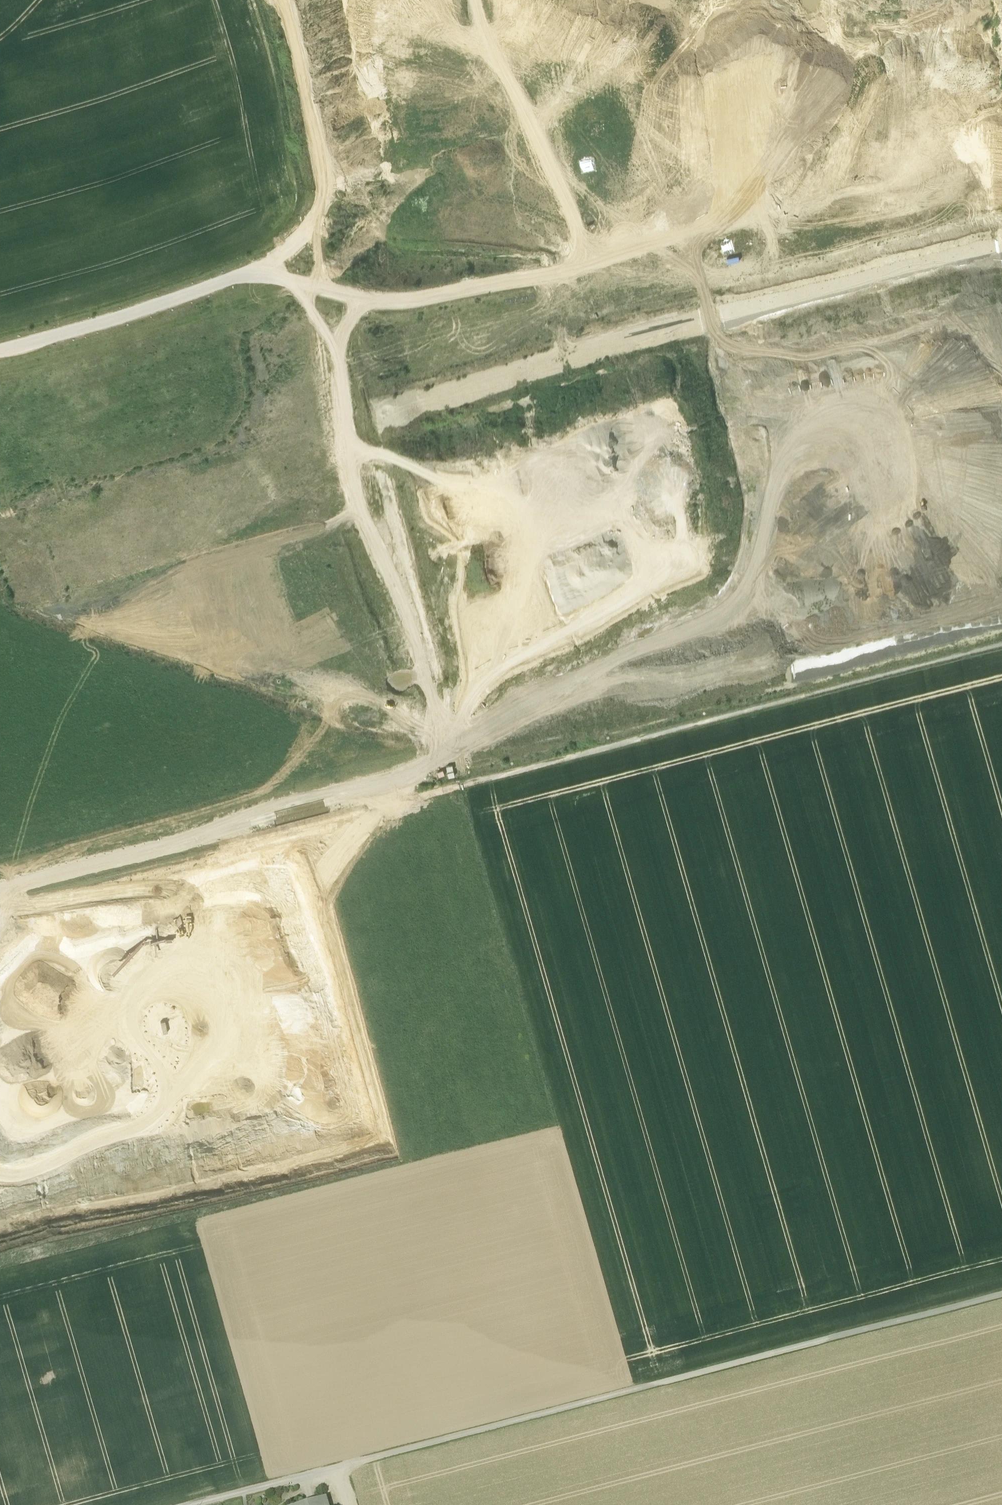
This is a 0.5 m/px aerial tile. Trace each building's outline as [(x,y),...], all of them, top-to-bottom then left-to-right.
[(617,377),(605,381),(609,392),(621,388),(617,377)]
